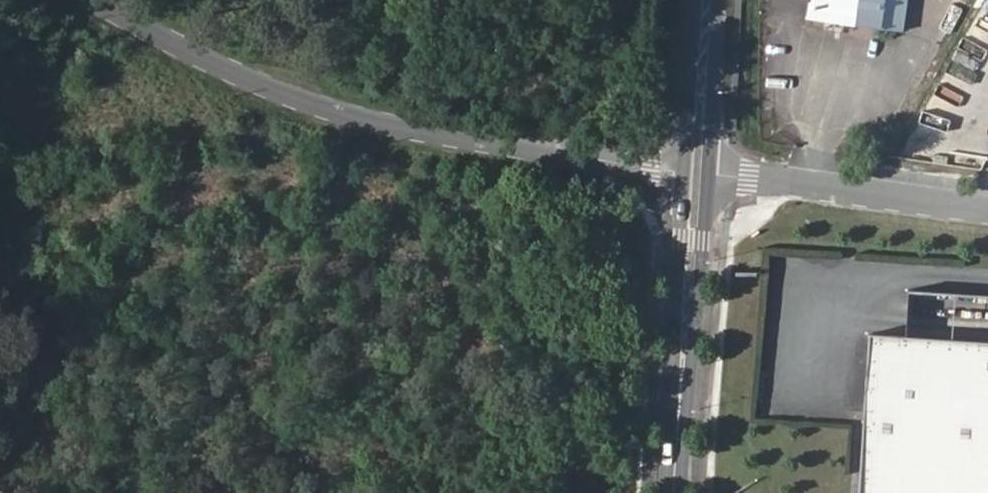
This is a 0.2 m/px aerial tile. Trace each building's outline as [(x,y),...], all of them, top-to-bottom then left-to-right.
[(813,17),(909,28),(912,0),(815,0),(813,17)] [(958,37),(925,122),(951,132),(983,47),(958,37)] [(911,285),(908,331),(871,328),(860,492),(987,492),(987,290),(911,285)]
